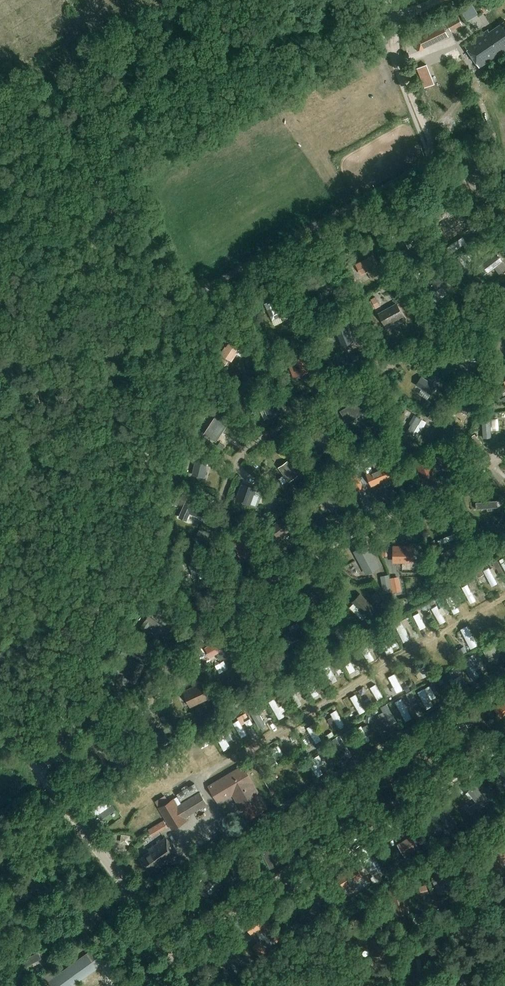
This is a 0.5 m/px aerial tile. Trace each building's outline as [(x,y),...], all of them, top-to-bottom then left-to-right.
[(458,17),(449,22),(453,30),(463,24),(458,17)] [(410,35),(418,50),(449,35),(441,20),(410,35)] [(490,35),(488,33),(465,49),(480,70),(504,53),(504,51),(504,50),(504,24),(490,35)] [(424,86),(435,83),(430,63),(419,65),(424,86)] [(449,216),(442,220),(451,231),(465,221),(459,213),(452,219),(449,216)] [(406,243),(422,235),(416,226),(401,234),(406,243)] [(431,240),(426,243),(429,249),(434,247),(431,240)] [(482,264),(488,272),(503,261),(496,252),(482,264)] [(356,263),(362,274),(379,265),(373,254),(356,263)] [(469,268),(472,272),(479,268),(475,263),(469,268)] [(351,266),(344,270),(348,276),(355,273),(351,266)] [(426,286),(431,294),(447,282),(442,275),(443,274),(438,267),(429,273),(434,281),(426,286)] [(419,284),(425,279),(419,272),(415,276),(418,279),(416,280),(419,284)] [(376,308),(381,305),(376,296),(371,299),(376,308)] [(282,305),(279,297),(272,300),(264,303),(272,320),(286,313),(283,305),(282,305)] [(397,302),(378,312),(385,326),(404,315),(397,302)] [(303,308),(296,303),(292,308),(300,313),(303,308)] [(345,321),(334,326),(342,344),(352,339),(345,321)] [(231,361),(241,345),(230,338),(220,353),(231,361)] [(293,348),(295,355),(303,352),(300,346),(293,348)] [(307,355),(288,362),(293,377),(312,370),(307,355)] [(228,362),(220,357),(215,365),(223,370),(228,362)] [(422,376),(416,385),(431,394),(437,385),(422,376)] [(456,409),(467,414),(475,398),(463,393),(456,409)] [(360,399),(340,410),(348,423),(367,412),(360,399)] [(269,419),(285,411),(279,400),(264,408),(269,419)] [(433,408),(429,416),(435,419),(439,411),(433,408)] [(218,411),(204,432),(217,440),(230,419),(218,411)] [(411,424),(407,432),(417,438),(427,421),(414,414),(409,423),(411,424)] [(492,436),(490,417),(482,418),(483,437),(492,436)] [(325,431),(316,437),(327,452),(335,446),(325,431)] [(403,438),(393,433),(390,439),(400,444),(403,438)] [(472,436),(477,447),(483,444),(478,435),(476,436),(475,434),(472,436)] [(188,459),(195,461),(192,474),(206,478),(208,469),(206,469),(208,462),(197,460),(199,454),(190,452),(188,459)] [(435,473),(435,472),(440,470),(436,462),(431,465),(428,458),(415,464),(422,479),(435,473)] [(298,475),(288,460),(278,467),(289,481),(298,475)] [(369,471),(366,473),(371,485),(391,477),(385,465),(369,471)] [(242,482),(235,499),(251,505),(257,488),(242,482)] [(332,487),(320,496),(331,512),(343,503),(332,487)] [(201,518),(205,508),(186,499),(179,517),(187,520),(190,513),(201,518)] [(495,505),(476,502),(474,514),(493,517),(495,507),(495,505)] [(285,515),(270,526),(279,538),(294,527),(285,515)] [(250,553),(243,535),(232,540),(240,557),(250,553)] [(459,537),(438,546),(444,557),(464,548),(459,537)] [(429,542),(431,548),(437,545),(434,540),(429,542)] [(365,555),(359,559),(363,567),(365,567),(366,569),(371,566),(373,570),(379,566),(367,544),(361,548),(365,555)] [(392,545),(393,562),(414,562),(414,545),(392,545)] [(198,556),(187,560),(194,577),(205,572),(198,556)] [(357,560),(349,564),(354,574),(362,570),(357,560)] [(493,563),(484,566),(493,585),(501,582),(493,563)] [(182,564),(175,567),(178,572),(185,569),(182,564)] [(481,569),(476,571),(479,577),(484,575),(481,569)] [(389,574),(381,575),(385,592),(392,591),(392,590),(390,578),(389,574)] [(402,591),(399,576),(390,578),(392,590),(392,591),(393,592),(402,591)] [(472,602),(477,599),(470,582),(464,585),(472,602)] [(330,590),(334,596),(340,593),(336,587),(330,590)] [(360,593),(352,601),(368,617),(376,609),(360,593)] [(434,599),(426,604),(429,608),(431,607),(430,605),(436,602),(434,599)] [(150,601),(147,606),(153,611),(157,606),(150,601)] [(383,601),(379,605),(383,610),(388,606),(383,601)] [(149,615),(140,627),(146,631),(149,626),(157,632),(163,625),(149,615)] [(391,625),(386,627),(388,633),(394,630),(391,625)] [(471,648),(477,645),(467,626),(461,629),(471,648)] [(283,635),(288,644),(304,636),(300,627),(283,635)] [(498,635),(493,638),(498,646),(502,643),(498,635)] [(389,638),(384,639),(388,651),(393,650),(389,638)] [(205,647),(210,657),(226,648),(220,639),(205,647)] [(492,640),(481,646),(490,661),(501,655),(492,640)] [(367,645),(368,653),(378,652),(377,643),(367,645)] [(129,650),(123,648),(121,654),(127,656),(129,650)] [(131,658),(125,675),(139,681),(145,663),(131,658)] [(332,681),(338,679),(331,663),(326,666),(332,681)] [(377,679),(372,682),(380,699),(385,696),(377,679)] [(303,688),(297,680),(291,684),(296,692),(303,688)] [(314,680),(308,682),(314,696),(320,693),(314,680)] [(435,680),(430,683),(433,688),(438,685),(435,680)] [(407,691),(411,689),(407,681),(402,683),(407,691)] [(209,699),(201,682),(183,690),(191,707),(209,699)] [(361,713),(367,710),(358,692),(352,695),(361,713)] [(413,692),(408,695),(411,701),(416,698),(413,692)] [(279,718),(285,715),(277,696),(271,699),(279,718)] [(406,721),(412,718),(404,697),(397,699),(406,721)] [(497,704),(501,713),(502,712),(504,717),(504,700),(497,704)] [(263,701),(258,704),(261,711),(267,708),(263,701)] [(389,702),(382,706),(384,710),(379,713),(385,725),(398,719),(389,702)] [(267,725),(257,707),(250,710),(261,729),(267,725)] [(334,716),(330,717),(335,728),(345,724),(339,708),(332,711),(334,716)] [(465,720),(462,714),(455,718),(461,728),(467,724),(465,720)] [(476,714),(465,720),(467,724),(468,726),(479,720),(476,714)] [(242,716),(235,719),(242,736),(249,733),(242,716)] [(317,742),(323,739),(314,722),(309,725),(317,742)] [(365,742),(371,739),(364,724),(358,727),(365,742)] [(452,728),(441,733),(445,742),(456,736),(452,728)] [(230,739),(233,737),(229,729),(218,734),(225,749),(233,745),(230,739)] [(155,743),(168,736),(164,730),(152,737),(140,744),(143,750),(155,743)] [(295,731),(290,734),(300,749),(305,746),(295,731)] [(324,772),(321,766),(326,762),(320,752),(309,759),(319,775),(324,772)] [(243,764),(208,785),(219,803),(233,795),(248,820),(269,807),(243,764)] [(394,785),(392,767),(381,768),(383,786),(394,785)] [(194,782),(177,793),(181,800),(198,789),(194,782)] [(489,801),(477,784),(468,790),(476,802),(470,807),(467,803),(464,806),(470,815),(489,801)] [(177,796),(158,807),(172,830),(188,820),(186,817),(207,804),(200,792),(182,803),(177,796)] [(92,807),(98,820),(117,810),(110,798),(92,807)] [(441,807),(432,814),(446,830),(454,823),(441,807)] [(353,808),(340,812),(341,816),(354,812),(353,808)] [(139,830),(161,817),(157,810),(135,823),(139,830)] [(306,818),(298,821),(306,840),(314,836),(306,818)] [(152,834),(169,827),(166,819),(149,826),(152,834)] [(382,831),(377,835),(381,841),(386,838),(382,831)] [(121,833),(120,842),(129,843),(130,835),(121,833)] [(411,835),(398,843),(406,857),(412,853),(420,848),(411,835)] [(180,854),(166,836),(148,849),(150,852),(141,859),(151,872),(156,868),(157,870),(167,862),(168,863),(180,854)] [(271,867),(278,863),(269,846),(262,850),(271,867)] [(493,851),(493,871),(504,871),(504,851),(493,851)] [(231,861),(242,878),(251,872),(240,855),(231,861)] [(443,860),(436,863),(439,868),(447,864),(445,860),(443,861),(443,860)] [(454,879),(450,869),(445,871),(444,868),(437,872),(437,874),(431,877),(435,886),(454,879)] [(209,896),(221,882),(213,876),(202,889),(209,896)] [(427,884),(420,886),(422,894),(429,892),(427,884)] [(16,888),(11,893),(22,905),(32,896),(24,888),(20,892),(16,888)] [(316,902),(307,915),(312,918),(321,905),(316,902)] [(266,937),(275,930),(262,912),(245,924),(253,936),(261,930),(266,937)] [(301,918),(309,924),(312,921),(304,914),(301,918)] [(457,922),(464,935),(472,931),(465,918),(457,922)] [(477,921),(472,924),(476,931),(481,928),(477,921)] [(384,931),(375,932),(377,950),(387,949),(384,931)] [(23,958),(27,966),(45,958),(41,950),(23,958)] [(48,985),(74,985),(103,964),(92,950),(47,984),(48,985)] [(240,969),(226,956),(220,961),(234,975),(240,969)] [(316,985),(333,985),(326,978),(316,985)]
